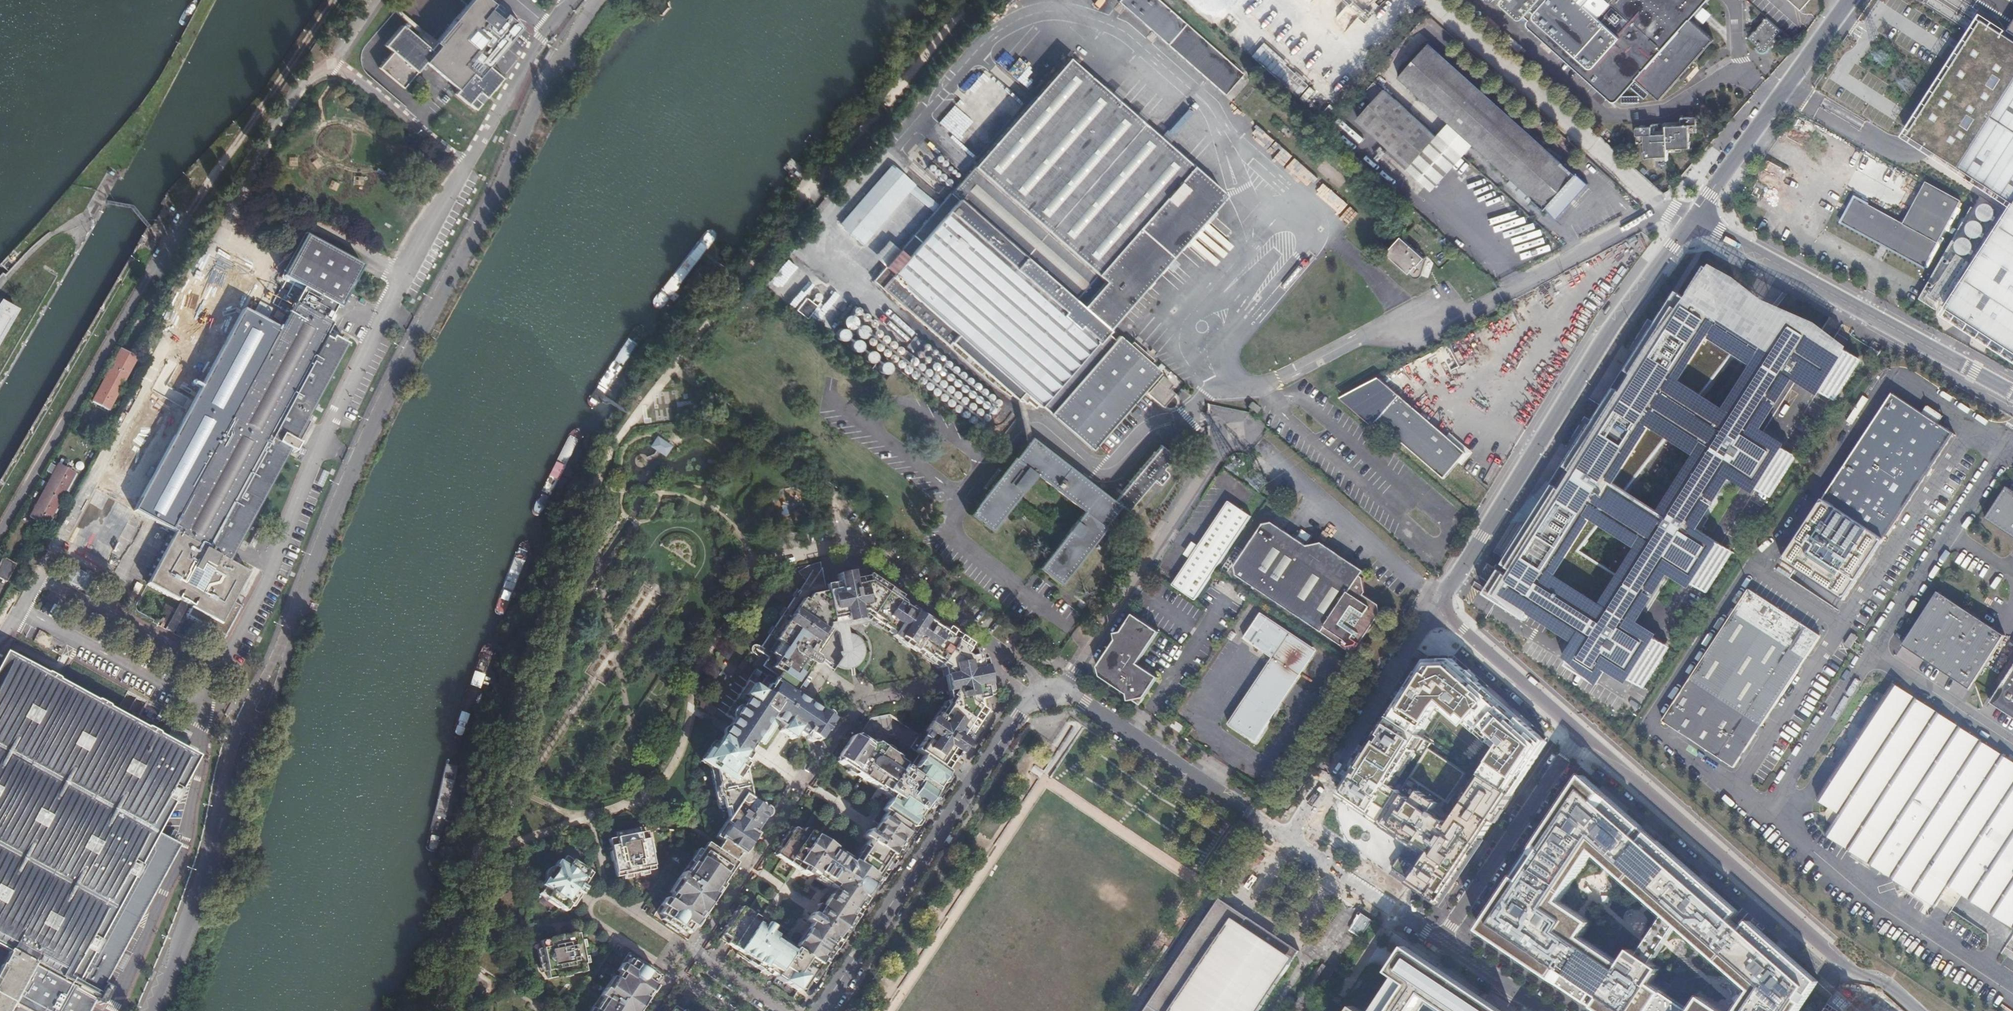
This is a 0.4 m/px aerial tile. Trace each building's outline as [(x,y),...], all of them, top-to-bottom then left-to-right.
[(486,0),(466,0),(424,50),(397,26),(380,46),(389,54),(376,69),(400,89),(421,64),(454,91),(451,95),(473,114),(501,80),(487,68),(520,29),(486,0)] [(1094,4),(1099,8),(1105,0),(1097,0),(1094,4)] [(1357,16),(1372,21),(1376,10),(1366,6),(1367,4),(1355,0),(1328,0),(1327,3),(1321,1),(1315,17),(1352,31),(1357,16)] [(1500,0),(1517,15),(1520,15),(1521,15),(1523,13),(1524,13),(1529,17),(1528,19),(1527,20),(1527,22),(1527,23),(1528,25),(1608,96),(1610,97),(1612,97),(1613,97),(1614,97),(1615,97),(1617,96),(1618,96),(1634,78),(1659,99),(1712,39),(1688,17),(1704,0),(1500,0)] [(1799,9),(1808,0),(1789,0),(1799,9)] [(1780,30),(1765,17),(1748,36),(1757,45),(1756,45),(1755,47),(1754,48),(1754,51),(1754,52),(1756,54),(1758,55),(1759,56),(1761,56),(1763,55),(1764,54),(1765,52),(1766,51),(1766,49),(1765,47),(1780,30)] [(1232,32),(1322,110),(1328,103),(1238,25),(1232,32)] [(1397,78),(1448,123),(1471,144),(1555,219),(1587,182),(1564,161),(1562,162),(1428,42),(1397,78)] [(1944,309),(2012,353),(2012,77),(2007,86),(1959,54),(1906,136),(2012,205),(1944,309)] [(1066,59),(966,176),(1122,312),(1127,306),(1131,302),(1223,194),(1066,59)] [(1408,166),(1436,137),(1381,89),(1354,119),(1408,166)] [(1642,140),(1642,155),(1664,154),(1664,146),(1687,145),(1687,130),(1693,129),(1693,115),(1678,116),(1678,123),(1664,124),(1664,132),(1648,132),(1648,125),(1636,125),(1634,124),(1631,130),(1634,132),(1634,140),(1642,140)] [(1438,134),(1461,154),(1466,149),(1471,144),(1448,123),(1443,129),(1438,134)] [(1458,156),(1461,154),(1438,134),(1436,137),(1458,156)] [(1458,156),(1436,137),(1408,166),(1406,169),(1429,189),(1458,156)] [(835,228),(859,248),(912,187),(889,166),(835,228)] [(1122,312),(966,176),(959,183),(873,281),(947,346),(950,343),(1016,400),(1018,397),(1025,404),(1027,402),(1034,409),(1037,405),(1038,407),(1041,405),(1091,450),(1145,389),(1148,391),(1147,393),(1161,406),(1163,404),(1166,407),(1167,407),(1169,408),(1171,407),(1173,406),(1174,405),(1175,404),(1175,401),(1174,400),(1172,397),(1174,394),(1165,386),(1169,382),(1162,376),(1158,380),(1156,378),(1153,381),(1152,380),(1160,372),(1119,335),(1115,340),(1105,331),(1122,312)] [(1852,196),(1838,221),(1921,267),(1958,200),(1923,181),(1900,222),(1898,221),(1889,216),(1852,196)] [(1892,211),(1889,216),(1898,221),(1901,216),(1892,211)] [(219,268),(69,542),(105,562),(133,511),(176,535),(148,586),(190,609),(184,619),(223,640),(240,608),(236,606),(252,577),(232,566),(292,456),(299,460),(305,448),(299,445),(351,349),(330,338),(336,327),(332,324),(363,268),(304,236),(282,277),(305,289),(281,333),(243,312),(256,288),(219,268)] [(1388,254),(1415,277),(1417,278),(1419,278),(1420,277),(1421,277),(1423,276),(1423,275),(1427,259),(1402,237),(1388,254)] [(1574,472),(1605,492),(1611,481),(1625,490),(1670,433),(1700,452),(1661,513),(1662,514),(1662,515),(1690,533),(1694,526),(1695,527),(1730,472),(1769,497),(1795,455),(1756,430),(1793,374),(1834,400),(1860,359),(1789,313),(1766,349),(1743,334),(1735,329),(1717,317),(1737,287),(1705,266),(1687,294),(1693,298),(1691,301),(1676,291),(1625,370),(1635,377),(1625,394),(1614,387),(1564,466),(1574,472)] [(817,292),(812,300),(805,297),(796,311),(810,319),(823,296),(817,292)] [(897,366),(979,430),(1001,402),(922,340),(912,352),(877,325),(881,320),(857,301),(832,333),(888,378),(897,366)] [(821,322),(828,308),(821,305),(815,319),(821,322)] [(15,318),(0,308),(0,342),(15,318)] [(137,360),(118,350),(90,403),(109,413),(112,408),(137,360)] [(1894,394),(1824,499),(1886,540),(1955,434),(1939,424),(1924,414),(1894,394)] [(1386,403),(1373,418),(1445,479),(1466,453),(1399,396),(1390,406),(1386,403)] [(1929,407),(1924,414),(1939,424),(1944,417),(1929,407)] [(1796,427),(1805,433),(1809,427),(1799,421),(1796,427)] [(1104,527),(1102,526),(1118,507),(1124,512),(1152,478),(1159,470),(1164,464),(1163,462),(1165,457),(1165,456),(1164,454),(1163,452),(1161,451),(1158,450),(1156,451),(1152,453),(1150,453),(1112,500),(1030,436),(1014,457),(1012,456),(968,513),(990,530),(1012,502),(1059,538),(1037,567),(1058,584),(1104,527)] [(658,437),(653,444),(652,446),(659,450),(665,455),(667,452),(671,446),(665,442),(658,437)] [(1183,448),(1187,453),(1192,449),(1188,444),(1183,448)] [(48,529),(77,477),(56,466),(27,518),(48,529)] [(1159,470),(1152,478),(1156,481),(1161,475),(1161,474),(1161,473),(1161,472),(1160,471),(1159,470)] [(1642,687),(1668,646),(1633,623),(1668,568),(1705,592),(1732,550),(1695,527),(1694,526),(1690,533),(1662,515),(1662,514),(1661,513),(1625,490),(1611,481),(1605,492),(1574,472),(1562,490),(1552,484),(1502,563),(1513,570),(1509,576),(1498,569),(1483,593),(1524,619),(1531,608),(1580,640),(1564,664),(1594,683),(1607,664),(1642,687)] [(2007,488),(1987,520),(2012,537),(2012,492),(2007,488)] [(1845,601),(1886,540),(1824,499),(1784,561),(1795,568),(1845,601)] [(1228,501),(1172,585),(1194,600),(1250,516),(1228,501)] [(1735,522),(1742,527),(1746,520),(1739,515),(1735,522)] [(1320,543),(1308,546),(1273,523),(1263,524),(1235,567),(1236,576),(1349,651),(1359,648),(1380,616),(1380,606),(1365,595),(1366,593),(1364,579),(1360,576),(1363,571),(1320,543)] [(0,561),(0,583),(5,585),(14,568),(0,561)] [(761,653),(764,655),(806,593),(825,589),(821,568),(813,580),(808,577),(806,580),(799,590),(794,597),(786,609),(782,616),(774,627),(769,634),(761,647),(758,651),(761,653)] [(886,592),(869,580),(853,583),(850,572),(836,575),(839,586),(825,589),(831,620),(845,617),(859,615),(862,617),(863,615),(869,618),(886,592)] [(777,676),(774,680),(774,681),(793,693),(817,658),(810,653),(827,627),(827,624),(832,623),(831,620),(825,589),(806,593),(764,655),(768,658),(762,666),(777,676)] [(1821,636),(1750,590),(1664,721),(1736,768),(1821,636)] [(910,608),(886,592),(869,618),(939,665),(956,640),(957,639),(910,608)] [(1980,619),(1939,592),(1909,638),(1904,646),(1907,648),(1912,652),(1956,679),(1960,683),(1964,685),(1971,690),(1974,683),(1975,682),(1985,667),(2006,637),(2000,633),(1997,631),(1993,628),(1980,619)] [(1138,703),(1138,704),(1157,675),(1138,663),(1159,631),(1132,613),(1120,631),(1114,633),(1115,638),(1097,665),(1099,674),(1126,692),(1127,700),(1132,699),(1138,703)] [(1312,647),(1260,613),(1243,637),(1272,657),(1227,722),(1254,741),(1271,716),(1267,714),(1312,647)] [(1682,626),(1687,618),(1679,613),(1674,620),(1682,626)] [(810,653),(817,658),(824,662),(832,651),(835,652),(839,653),(843,653),(846,653),(850,651),(853,649),(855,646),(856,644),(857,640),(858,637),(857,634),(856,631),(855,628),(852,624),(848,622),(846,621),(845,617),(831,620),(832,623),(827,624),(827,627),(810,653)] [(1858,637),(1852,634),(1846,645),(1852,649),(1858,637)] [(968,648),(956,640),(939,665),(938,667),(941,670),(945,685),(948,700),(946,704),(947,704),(973,722),(981,710),(974,705),(977,701),(986,699),(985,693),(990,692),(989,690),(987,677),(983,660),(979,661),(978,655),(968,657),(964,654),(968,648)] [(177,846),(155,834),(195,756),(6,655),(0,666),(0,947),(9,951),(0,967),(0,1010),(90,1010),(95,1002),(102,1006),(112,987),(105,984),(177,846)] [(1996,696),(2012,671),(2012,656),(2000,676),(1985,667),(1975,682),(1992,694),(1996,696)] [(1417,671),(1389,716),(1418,735),(1436,706),(1441,701),(1467,724),(1469,721),(1491,739),(1489,741),(1498,749),(1490,760),(1486,758),(1477,772),(1479,773),(1512,794),(1537,757),(1534,755),(1542,743),(1535,736),(1537,734),(1519,717),(1511,716),(1501,707),(1487,689),(1456,662),(1427,663),(1420,673),(1417,671)] [(756,668),(725,715),(733,720),(726,730),(706,760),(714,765),(717,779),(715,782),(714,784),(714,787),(714,790),(716,793),(718,795),(720,796),(723,809),(726,808),(728,817),(715,837),(722,841),(719,845),(716,850),(734,861),(737,857),(739,852),(743,854),(756,835),(753,833),(757,826),(763,817),(765,817),(766,817),(768,816),(769,814),(769,812),(769,810),(769,809),(767,807),(765,806),(764,806),(761,807),(750,800),(744,770),(748,763),(745,761),(750,755),(747,752),(751,746),(759,735),(762,733),(764,731),(765,729),(766,726),(766,724),(771,716),(777,721),(778,719),(785,724),(784,725),(789,729),(788,731),(794,735),(797,731),(804,736),(806,732),(808,734),(807,737),(807,739),(809,741),(810,741),(812,742),(814,741),(816,740),(818,741),(833,720),(793,693),(774,681),(774,680),(756,668)] [(1996,696),(1991,704),(1995,706),(1997,708),(2012,718),(2012,671),(1996,696)] [(1895,685),(1820,800),(1830,807),(1826,813),(1828,821),(1833,824),(1826,835),(1875,866),(1872,870),(1879,875),(1882,871),(1936,907),(1938,903),(1951,911),(1962,894),(2012,928),(2012,763),(1895,685)] [(916,752),(923,756),(942,769),(950,757),(953,759),(957,753),(959,755),(967,743),(965,741),(969,736),(966,734),(973,722),(947,704),(935,723),(932,721),(925,731),(928,733),(915,751),(916,752)] [(1418,735),(1389,716),(1339,795),(1381,823),(1428,747),(1431,743),(1418,735)] [(1174,720),(1170,726),(1180,733),(1185,727),(1174,720)] [(855,739),(851,737),(835,760),(839,762),(837,764),(876,791),(878,789),(884,793),(891,798),(883,811),(889,815),(910,829),(917,819),(923,814),(927,811),(930,806),(933,801),(936,795),(937,791),(938,787),(947,773),(943,770),(942,769),(923,756),(914,770),(907,772),(901,768),(903,766),(895,761),(896,759),(876,745),(871,746),(869,744),(857,736),(855,739)] [(1467,773),(1428,747),(1381,823),(1402,837),(1404,833),(1412,838),(1392,868),(1441,901),(1512,794),(1479,773),(1453,813),(1444,807),(1467,773)] [(1658,840),(1651,848),(1635,835),(1642,827),(1582,774),(1480,929),(1601,1010),(1723,1010),(1702,997),(1693,1010),(1651,983),(1659,968),(1651,962),(1676,926),(1750,990),(1737,1010),(1795,1010),(1817,980),(1749,921),(1742,928),(1731,919),(1739,912),(1658,840)] [(910,829),(889,815),(878,831),(875,835),(871,832),(867,837),(872,840),(862,854),(861,856),(864,858),(859,865),(841,853),(838,851),(804,828),(801,833),(800,832),(794,828),(775,855),(781,859),(807,876),(810,872),(820,879),(838,891),(833,898),(830,896),(820,912),(816,917),(812,914),(807,921),(812,924),(803,936),(795,949),(782,941),(770,933),(773,928),(747,911),(741,907),(723,935),(730,939),(727,944),(764,969),(797,991),(806,978),(815,984),(825,970),(819,966),(827,953),(841,933),(844,935),(847,930),(849,926),(846,924),(854,912),(858,906),(861,908),(867,899),(864,897),(873,885),(876,887),(882,878),(878,876),(882,870),(896,850),(899,852),(902,847),(905,843),(902,841),(910,829)] [(613,861),(616,877),(654,870),(646,832),(608,839),(613,861)] [(711,846),(706,843),(693,863),(688,869),(685,867),(672,887),(706,909),(737,863),(734,861),(716,850),(711,846)] [(539,894),(565,912),(578,893),(581,895),(581,894),(585,888),(582,886),(590,874),(564,857),(560,863),(557,861),(552,867),(556,870),(548,881),(545,879),(540,886),(543,888),(539,894)] [(661,920),(690,940),(696,931),(693,929),(698,920),(706,909),(672,887),(654,914),(662,919),(661,920)] [(1297,956),(1300,951),(1227,902),(1221,912),(1215,908),(1146,1010),(1260,1010),(1297,956)] [(540,941),(548,979),(586,971),(578,933),(562,937),(540,941)] [(638,1000),(655,974),(653,972),(653,970),(635,958),(635,959),(627,954),(614,975),(617,977),(612,983),(608,989),(605,987),(596,1000),(595,999),(587,1010),(631,1010),(633,1008),(638,1000)] [(1463,992),(1465,990),(1453,982),(1451,984),(1410,956),(1373,1010),(1421,1010),(1425,1004),(1436,1010),(1491,1010),(1463,992)]
